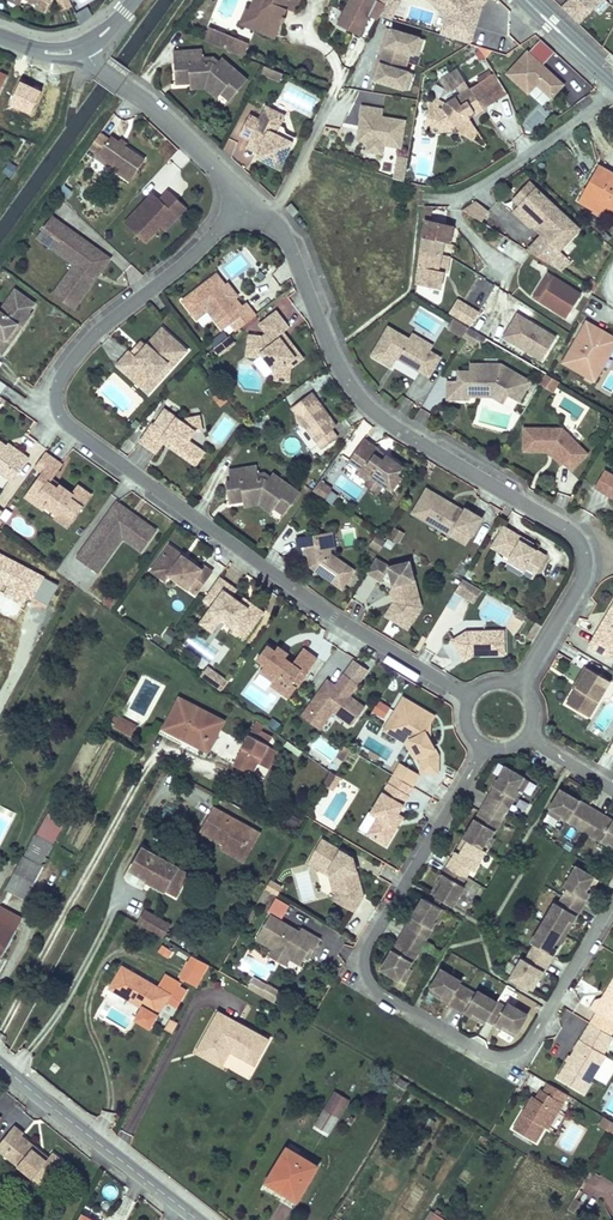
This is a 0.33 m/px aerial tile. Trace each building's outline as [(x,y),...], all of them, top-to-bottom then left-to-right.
[(38,3),(38,2),(36,5),(47,11),(52,0),(40,0),(38,3)] [(70,0),(59,0),(63,10),(72,6),(70,0)] [(254,6),(264,9),(268,0),(257,0),(254,6)] [(264,9),(256,29),(278,38),(284,24),(286,24),(288,19),(286,18),(290,10),(286,9),(289,4),(292,5),(294,0),(268,0),(264,9)] [(290,10),(297,13),(302,0),(294,0),(292,5),(289,4),(286,9),(290,10)] [(438,0),(432,0),(450,16),(447,25),(451,26),(454,15),(438,0)] [(454,15),(451,26),(447,25),(444,34),(473,43),(479,22),(467,18),(468,11),(477,2),(482,7),(484,4),(488,0),(438,0),(454,15)] [(579,23),(599,0),(569,0),(562,7),(579,23)] [(396,7),(386,2),(380,15),(390,18),(396,7)] [(484,4),(482,7),(477,2),(468,11),(467,18),(479,22),(484,4)] [(89,7),(77,11),(80,19),(92,14),(89,7)] [(210,26),(204,39),(243,56),(249,42),(210,26)] [(418,36),(391,28),(386,44),(391,46),(385,63),(381,62),(376,79),(403,87),(408,70),(405,70),(410,52),(413,53),(418,36)] [(418,36),(413,53),(421,55),(426,38),(418,36)] [(381,62),(385,63),(391,46),(386,44),(381,43),(376,61),(381,62)] [(222,58),(219,61),(216,65),(212,62),(203,62),(203,59),(203,49),(174,51),(176,83),(191,82),(191,79),(204,78),(220,93),(230,100),(247,80),(222,58)] [(530,51),(509,74),(531,94),(539,84),(554,98),(567,84),(530,51)] [(279,70),(266,66),(263,72),(276,77),(279,70)] [(284,72),(279,70),(276,77),(282,79),(284,72)] [(408,70),(403,87),(410,89),(415,72),(408,70)] [(465,82),(457,70),(440,81),(447,93),(456,88),(460,95),(447,103),(446,104),(444,108),(448,115),(441,119),(436,122),(442,132),(457,132),(466,136),(473,123),(470,118),(469,115),(474,112),(476,114),(493,103),(480,83),(469,90),(467,91),(463,84),(465,82)] [(477,79),(480,83),(491,76),(489,72),(477,79)] [(491,76),(480,83),(493,103),(508,94),(494,74),(491,76)] [(204,78),(191,79),(191,82),(191,88),(205,87),(216,97),(220,93),(204,78)] [(435,132),(442,132),(436,122),(441,119),(448,115),(444,108),(446,104),(447,103),(437,98),(430,100),(425,132),(435,132)] [(362,107),(360,118),(379,120),(380,116),(381,110),(362,107)] [(285,117),(267,108),(259,123),(250,119),(242,135),(264,147),(260,154),(258,158),(280,169),(293,144),(276,135),(278,131),(285,117)] [(380,116),(379,120),(360,118),(357,140),(367,141),(384,143),(401,146),(404,119),(380,116)] [(473,123),(466,136),(473,140),(478,131),(473,123)] [(278,131),(276,135),(293,144),(296,140),(278,131)] [(111,139),(102,133),(91,147),(100,154),(98,157),(131,181),(146,160),(113,136),(111,139)] [(264,147),(251,141),(247,148),(260,154),(264,147)] [(383,153),(384,143),(367,141),(366,151),(383,153)] [(397,156),(393,179),(405,183),(409,158),(397,156)] [(595,209),(599,203),(610,209),(612,211),(612,180),(611,179),(612,175),(612,174),(598,166),(579,200),(595,209)] [(7,175),(12,178),(17,170),(12,167),(7,175)] [(515,201),(521,206),(537,189),(531,183),(515,201)] [(537,189),(521,206),(565,247),(581,230),(537,189)] [(158,203),(151,197),(127,224),(147,242),(162,226),(175,212),(180,216),(189,207),(171,191),(163,200),(162,199),(158,203)] [(155,193),(151,197),(158,203),(162,199),(155,193)] [(472,205),(464,211),(466,212),(481,222),(488,210),(477,202),(472,205)] [(599,203),(595,209),(594,211),(605,217),(610,209),(599,203)] [(298,211),(292,204),(287,208),(293,216),(298,211)] [(565,247),(521,206),(514,213),(531,229),(534,226),(544,235),(562,251),(565,247)] [(422,235),(421,250),(444,256),(447,241),(451,242),(454,226),(430,222),(432,210),(426,209),(424,221),(426,222),(424,227),(422,235)] [(175,212),(162,226),(167,231),(180,216),(175,212)] [(38,238),(58,252),(63,246),(81,259),(77,265),(55,296),(75,310),(97,279),(93,276),(98,270),(101,273),(111,259),(53,218),(38,238)] [(544,235),(529,251),(550,264),(562,251),(544,235)] [(63,246),(58,252),(77,265),(81,259),(63,246)] [(421,250),(418,283),(432,286),(442,287),(444,274),(451,275),(453,261),(451,260),(445,256),(444,256),(421,250)] [(573,261),(562,251),(550,264),(562,272),(573,261)] [(432,286),(431,292),(445,294),(448,287),(449,285),(451,275),(444,274),(442,287),(432,286)] [(539,301),(553,278),(548,274),(534,297),(539,301)] [(218,275),(213,279),(231,302),(235,298),(238,296),(229,285),(227,287),(218,275)] [(567,318),(581,295),(553,278),(539,301),(567,318)] [(213,279),(183,301),(197,320),(208,311),(212,309),(218,318),(215,320),(223,331),(231,325),(237,332),(257,317),(247,304),(242,308),(235,298),(231,302),(213,279)] [(19,323),(23,326),(33,313),(30,311),(36,303),(17,289),(1,310),(0,309),(0,349),(19,323)] [(450,313),(457,317),(466,304),(458,299),(450,313)] [(466,304),(457,317),(479,331),(487,317),(466,304)] [(212,309),(208,311),(215,320),(218,318),(212,309)] [(501,335),(541,361),(557,336),(517,310),(501,335)] [(279,311),(263,324),(269,333),(265,336),(252,334),(250,347),(261,349),(264,353),(278,372),(277,379),(290,381),(293,368),(305,358),(291,339),(287,342),(281,335),(286,332),(292,328),(279,311)] [(467,327),(453,318),(446,328),(461,337),(467,327)] [(594,380),(612,348),(612,337),(587,321),(563,362),(594,380)] [(19,323),(0,349),(0,353),(2,355),(23,326),(19,323)] [(401,357),(399,359),(429,376),(440,357),(430,351),(409,339),(388,327),(372,355),(391,366),(396,357),(397,354),(401,357)] [(136,357),(130,350),(117,364),(131,377),(135,373),(148,384),(167,363),(171,367),(186,350),(162,328),(146,346),(138,355),(136,357)] [(291,339),(286,332),(281,335),(287,342),(291,339)] [(412,333),(409,339),(430,351),(433,346),(412,333)] [(233,335),(216,348),(221,355),(238,342),(233,335)] [(138,355),(146,346),(141,342),(133,350),(138,355)] [(261,349),(250,347),(249,355),(259,357),(264,353),(261,349)] [(135,373),(131,377),(148,392),(171,367),(167,363),(148,384),(135,373)] [(501,365),(469,365),(469,372),(458,372),(458,381),(447,381),(447,399),(470,400),(470,397),(470,381),(476,381),(475,388),(495,388),(508,396),(519,403),(531,383),(501,365)] [(559,382),(544,373),(539,384),(552,393),(559,382)] [(476,381),(470,381),(470,397),(492,397),(503,404),(508,396),(495,388),(475,388),(476,381)] [(311,393),(291,408),(296,415),(302,415),(306,420),(305,426),(322,449),(337,437),(331,430),(336,426),(311,393)] [(173,414),(166,424),(164,422),(161,427),(153,422),(140,441),(155,452),(163,440),(166,442),(167,440),(171,442),(169,445),(188,458),(196,446),(188,440),(195,430),(202,428),(199,415),(185,418),(183,421),(173,414)] [(302,415),(296,415),(298,422),(305,426),(306,420),(302,415)] [(562,429),(525,428),(524,451),(548,451),(548,448),(553,448),(553,451),(564,463),(571,470),(587,454),(562,429)] [(379,446),(365,436),(351,457),(362,465),(358,470),(370,477),(373,473),(382,479),(393,487),(402,473),(398,471),(404,463),(387,452),(384,456),(376,451),(379,446)] [(21,452),(19,455),(6,446),(0,441),(0,472),(12,481),(29,458),(21,452)] [(6,446),(19,455),(21,452),(8,443),(6,446)] [(204,451),(196,446),(188,458),(195,463),(204,451)] [(387,452),(379,446),(376,451),(384,456),(387,452)] [(548,451),(548,454),(552,454),(562,465),(564,463),(553,451),(553,448),(548,448),(548,451)] [(62,465),(46,453),(36,467),(44,473),(33,487),(41,493),(37,499),(45,505),(59,515),(71,524),(92,495),(79,486),(73,494),(61,485),(58,488),(50,482),(62,465)] [(269,477),(266,481),(263,478),(259,478),(258,474),(257,465),(229,469),(230,480),(226,481),(228,502),(243,500),(243,496),(256,495),(274,507),(283,515),(299,493),(272,473),(269,477)] [(604,470),(594,488),(612,498),(612,497),(612,476),(604,470)] [(382,479),(373,473),(370,477),(368,481),(377,487),(382,479)] [(321,480),(315,492),(326,498),(332,486),(321,480)] [(41,493),(33,487),(26,497),(42,509),(45,505),(37,499),(41,493)] [(447,499),(428,488),(414,511),(452,534),(457,524),(473,534),(483,517),(466,507),(465,509),(453,503),(451,505),(445,502),(447,499)] [(256,495),(243,496),(243,500),(244,505),(258,503),(270,512),(274,507),(256,495)] [(130,512),(117,502),(77,557),(96,572),(122,536),(141,550),(156,530),(136,516),(134,519),(128,515),(130,512)] [(71,524),(59,515),(56,519),(68,528),(71,524)] [(473,534),(457,524),(452,534),(468,543),(473,534)] [(524,535),(505,525),(493,545),(512,556),(527,565),(524,570),(535,577),(548,554),(531,544),(522,539),(524,535)] [(399,543),(405,532),(394,527),(389,537),(399,543)] [(331,530),(316,533),(318,542),(328,540),(329,549),(334,548),(331,530)] [(316,533),(295,536),(297,546),(306,545),(309,565),(314,569),(316,567),(320,569),(318,571),(340,587),(353,569),(330,552),(329,549),(328,540),(318,542),(316,533)] [(533,541),(524,535),(522,539),(531,544),(533,541)] [(169,544),(157,560),(170,570),(168,573),(194,593),(211,570),(203,564),(200,568),(169,544)] [(527,565),(512,556),(507,564),(523,573),(524,570),(527,565)] [(390,572),(394,585),(399,588),(400,590),(394,601),(397,609),(405,614),(419,610),(416,600),(420,598),(409,559),(389,565),(375,557),(367,571),(381,579),(381,578),(386,569),(390,572)] [(170,570),(157,560),(150,569),(163,579),(168,573),(170,570)] [(386,569),(381,578),(394,585),(390,572),(386,569)] [(235,587),(218,575),(201,598),(211,605),(198,621),(210,630),(220,618),(232,626),(233,624),(243,632),(249,624),(251,626),(262,612),(249,602),(246,606),(238,601),(229,594),(235,587)] [(461,580),(455,591),(473,601),(479,590),(461,580)] [(399,588),(394,585),(391,590),(394,601),(400,590),(399,588)] [(241,596),(238,601),(246,606),(249,602),(241,596)] [(608,614),(612,616),(608,623),(602,625),(589,647),(610,659),(612,655),(612,606),(608,614)] [(612,616),(608,614),(602,625),(608,623),(612,616)] [(543,625),(536,622),(532,628),(539,632),(543,625)] [(243,632),(233,624),(232,626),(229,630),(241,640),(251,626),(249,624),(243,632)] [(169,643),(175,634),(167,628),(160,637),(169,643)] [(539,632),(532,628),(528,635),(535,639),(539,632)] [(467,631),(453,640),(463,657),(476,650),(482,649),(481,655),(505,654),(504,631),(467,631)] [(316,655),(302,646),(291,661),(284,655),(285,653),(275,646),(273,648),(266,642),(256,656),(263,661),(258,669),(272,679),(277,671),(290,681),(300,667),(305,671),(316,655)] [(277,643),(275,646),(285,653),(287,651),(277,643)] [(476,650),(463,657),(465,660),(474,655),(481,655),(482,649),(476,650)] [(209,665),(204,672),(221,687),(227,680),(209,665)] [(610,682),(585,667),(580,675),(583,677),(568,704),(590,717),(610,682)] [(356,681),(342,671),(333,684),(325,678),(304,708),(322,721),(330,709),(350,723),(362,705),(347,694),(356,681)] [(583,677),(580,675),(573,688),(576,689),(583,677)] [(437,715),(406,697),(393,720),(403,726),(400,732),(413,739),(422,755),(424,759),(424,768),(441,768),(441,754),(428,731),(437,715)] [(372,711),(384,719),(392,707),(380,699),(372,711)] [(180,700),(173,713),(176,715),(170,727),(193,739),(191,742),(208,750),(223,721),(180,700)] [(322,721),(304,708),(300,714),(318,726),(322,721)] [(173,713),(166,729),(191,742),(193,739),(170,727),(176,715),(173,713)] [(403,726),(393,720),(387,730),(410,743),(418,757),(422,755),(413,739),(400,732),(403,726)] [(117,721),(115,724),(113,727),(127,734),(130,727),(117,721)] [(264,726),(256,722),(233,766),(252,775),(257,765),(259,761),(268,744),(273,735),(262,730),(264,726)] [(281,751),(268,744),(259,761),(257,765),(270,772),(281,751)] [(344,762),(352,751),(345,747),(338,759),(344,762)] [(422,776),(402,765),(395,776),(415,788),(422,776)] [(492,792),(485,803),(507,816),(522,790),(520,789),(527,777),(508,765),(497,784),(500,786),(495,794),(492,792)] [(341,778),(330,772),(323,785),(329,789),(332,783),(337,785),(341,778)] [(415,788),(395,776),(391,784),(411,796),(416,788),(415,788)] [(532,780),(527,777),(520,789),(522,790),(525,792),(532,780)] [(411,796),(391,784),(373,814),(380,818),(369,835),(388,847),(400,827),(394,824),(400,815),(411,796)] [(552,807),(564,814),(562,818),(608,846),(609,843),(612,846),(612,822),(612,823),(604,819),(606,816),(589,805),(587,808),(580,803),(581,801),(562,789),(552,807)] [(67,797),(64,802),(77,809),(80,804),(67,797)] [(77,809),(64,802),(60,809),(73,816),(77,809)] [(477,817),(465,838),(469,840),(483,848),(491,834),(495,837),(507,816),(485,803),(482,809),(485,811),(480,819),(477,817)] [(564,814),(552,807),(549,812),(561,819),(562,818),(564,814)] [(215,808),(202,832),(226,845),(230,847),(229,849),(241,856),(255,830),(215,808)] [(37,834),(53,843),(65,821),(49,813),(37,834)] [(297,832),(303,821),(290,814),(284,825),(297,832)] [(405,818),(400,815),(394,824),(400,827),(405,818)] [(246,863),(262,834),(255,830),(241,856),(229,849),(230,847),(226,845),(223,851),(246,863)] [(37,834),(25,857),(41,866),(53,843),(37,834)] [(495,837),(491,834),(483,848),(486,850),(488,851),(496,838),(495,837)] [(469,840),(465,838),(458,850),(462,852),(469,840)] [(347,853),(322,839),(310,860),(332,872),(338,891),(334,898),(355,909),(364,895),(355,864),(345,858),(347,853)] [(458,850),(449,865),(467,876),(472,867),(476,869),(486,850),(483,848),(469,840),(462,852),(458,850)] [(189,874),(143,848),(132,870),(149,879),(148,881),(175,897),(189,874)] [(353,856),(347,853),(345,858),(355,864),(353,856)] [(7,885),(6,888),(25,898),(42,867),(41,866),(25,857),(23,856),(22,858),(7,885)] [(332,872),(310,860),(309,862),(330,874),(335,892),(338,891),(332,872)] [(445,881),(436,896),(453,906),(466,885),(463,883),(467,876),(449,865),(441,879),(445,881)] [(594,876),(577,865),(565,885),(568,887),(559,903),(556,901),(532,941),(535,942),(526,958),(522,956),(510,976),(528,986),(536,973),(540,976),(557,947),(553,944),(561,931),(569,918),(573,920),(590,891),(586,889),(594,876)] [(598,878),(594,876),(586,889),(590,891),(598,878)] [(445,881),(441,879),(432,894),(436,896),(445,881)] [(271,880),(266,888),(278,895),(283,886),(271,880)] [(443,907),(424,896),(413,915),(416,916),(411,924),(409,923),(398,940),(401,941),(397,950),(394,948),(383,967),(400,977),(407,965),(411,967),(439,921),(436,919),(443,907)] [(0,905),(0,923),(1,922),(17,931),(24,918),(0,905)] [(449,910),(443,907),(436,919),(439,921),(441,922),(449,910)] [(145,910),(138,923),(164,938),(171,926),(145,910)] [(300,929),(271,912),(257,937),(291,956),(301,962),(306,954),(306,948),(305,948),(307,945),(315,949),(322,936),(302,925),(300,929)] [(573,920),(569,918),(561,931),(565,934),(573,920)] [(17,931),(1,922),(0,923),(0,962),(17,931)] [(565,934),(561,931),(553,944),(557,947),(565,934)] [(315,949),(307,945),(305,948),(306,948),(306,954),(310,956),(315,949)] [(169,957),(173,951),(164,946),(160,952),(169,957)] [(291,956),(273,946),(269,954),(287,964),(291,956)] [(210,966),(193,956),(181,978),(198,987),(210,966)] [(411,967),(407,965),(400,977),(405,980),(413,968),(411,967)] [(462,979),(442,967),(432,984),(445,992),(442,997),(471,1014),(474,1010),(487,1018),(501,1027),(504,1022),(517,1030),(527,1013),(507,1001),(505,1005),(478,989),(475,992),(460,983),(462,979)] [(124,968),(112,990),(144,1008),(138,1020),(151,1028),(167,1001),(178,1008),(185,996),(177,992),(180,986),(181,985),(166,976),(159,989),(124,968)] [(540,976),(536,973),(528,986),(532,989),(540,976)] [(247,989),(275,1003),(281,990),(254,976),(247,989)] [(601,1002),(597,1000),(591,1008),(612,1021),(612,981),(607,990),(610,992),(607,996),(603,997),(601,1002)] [(445,992),(432,984),(429,989),(442,997),(445,992)] [(177,992),(185,996),(188,991),(180,986),(177,992)] [(487,1018),(474,1010),(471,1014),(485,1022),(487,1018)] [(222,1066),(230,1051),(233,1045),(237,1047),(236,1049),(260,1062),(271,1041),(218,1012),(197,1052),(222,1066)] [(173,1033),(178,1023),(173,1020),(167,1030),(173,1033)] [(517,1030),(504,1022),(501,1027),(514,1034),(517,1030)] [(590,1022),(586,1030),(610,1044),(612,1039),(612,1036),(590,1022)] [(610,1044),(586,1030),(580,1039),(574,1048),(575,1049),(558,1077),(584,1093),(607,1055),(604,1053),(610,1044)] [(237,1047),(233,1045),(230,1051),(257,1066),(260,1062),(236,1049),(237,1047)] [(406,1090),(410,1084),(401,1079),(397,1085),(406,1090)] [(565,1104),(542,1090),(537,1098),(526,1116),(523,1114),(514,1128),(537,1142),(546,1127),(549,1129),(565,1104)] [(329,1134),(349,1101),(335,1093),(315,1126),(329,1134)] [(526,1116),(537,1098),(533,1096),(523,1114),(526,1116)] [(103,1119),(114,1122),(116,1113),(105,1110),(103,1119)] [(605,1117),(599,1126),(612,1133),(612,1122),(605,1117)] [(23,1135),(25,1133),(16,1126),(0,1145),(0,1149),(34,1177),(39,1172),(50,1181),(65,1162),(54,1152),(50,1157),(49,1158),(45,1158),(39,1153),(41,1151),(23,1135)] [(289,1149),(268,1182),(297,1200),(317,1166),(289,1149)] [(50,1181),(39,1172),(34,1177),(45,1186),(50,1181)] [(580,1203),(573,1199),(569,1206),(575,1210),(580,1203)] [(436,1210),(433,1208),(425,1219),(430,1219),(436,1210)] [(430,1219),(445,1219),(439,1216),(440,1212),(436,1210),(430,1219)]
